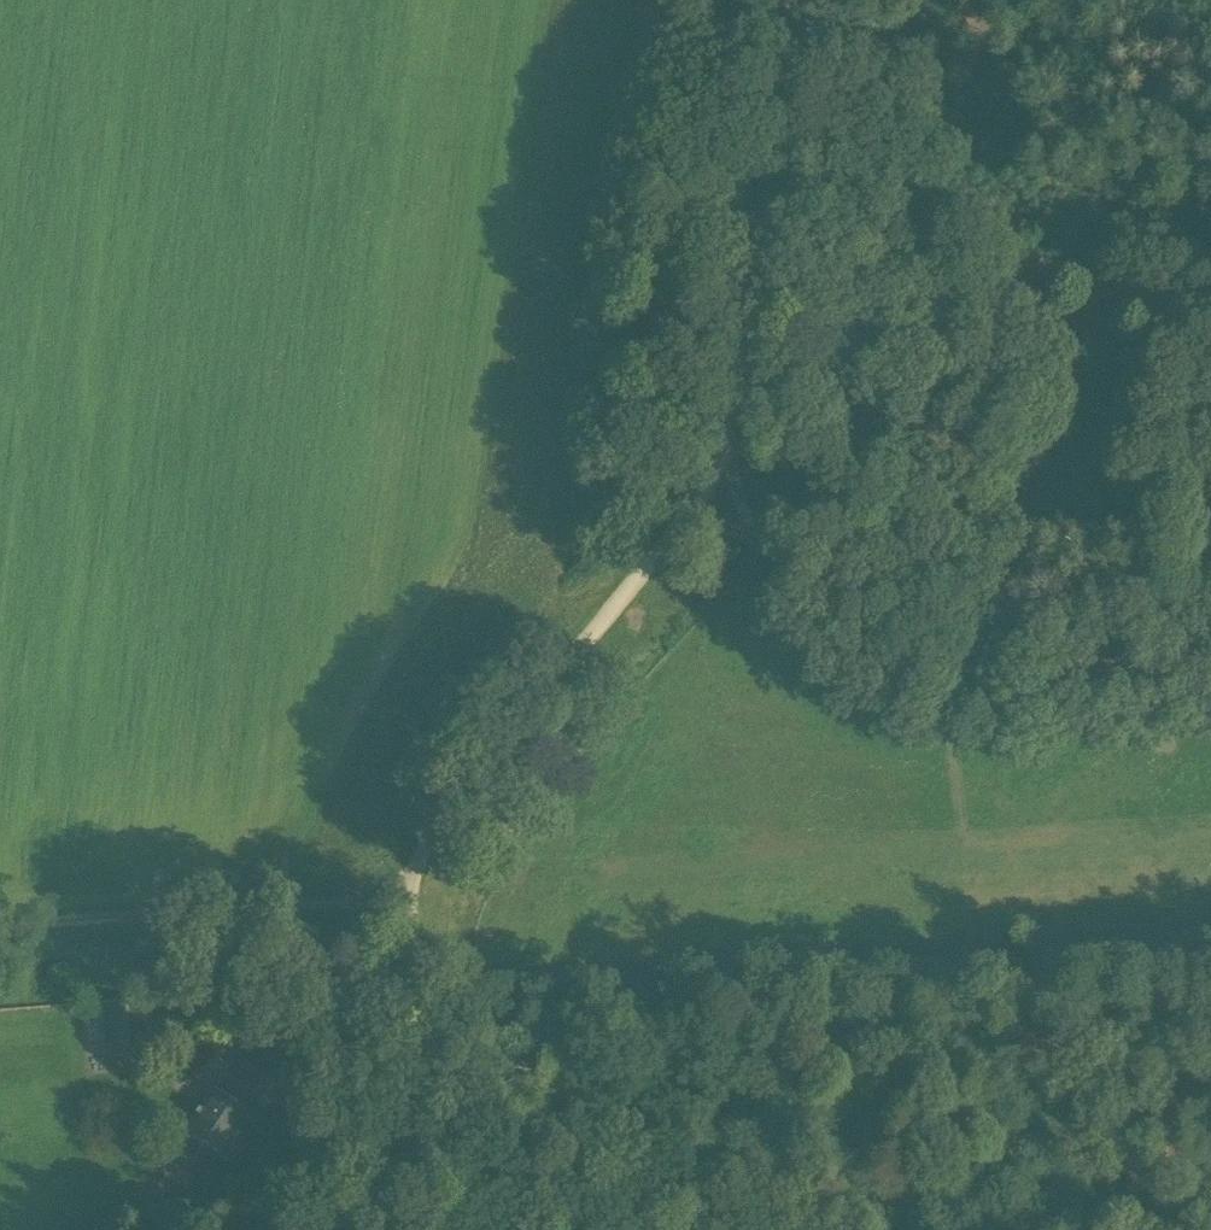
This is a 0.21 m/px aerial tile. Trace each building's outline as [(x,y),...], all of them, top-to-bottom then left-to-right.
[(203,1074),(216,1082),(184,1130),(223,1156),(251,1113),(236,1103),(239,1098),(241,1099),(255,1077),(217,1053),(203,1074)]
